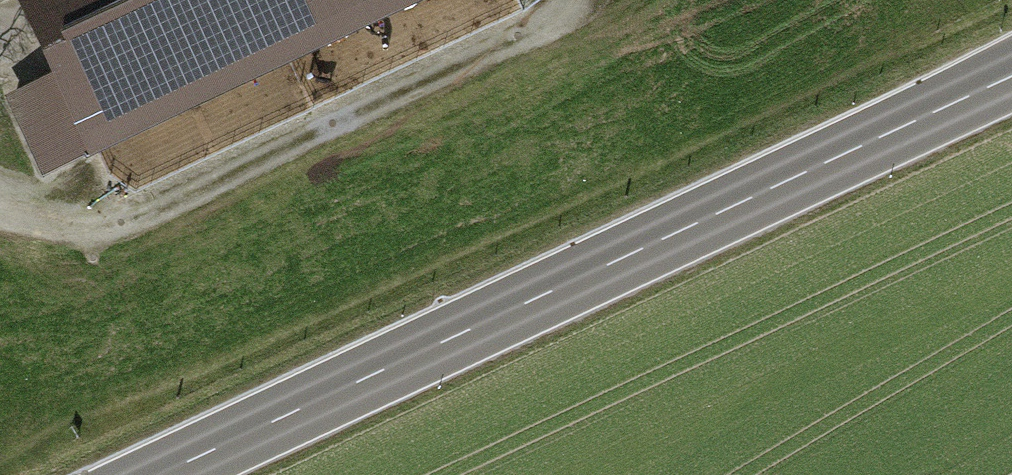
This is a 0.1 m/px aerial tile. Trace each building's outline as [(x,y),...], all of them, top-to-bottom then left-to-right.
[(28,1),(66,81),(16,104),(57,191),(107,168),(126,207),(536,14),(529,0),(31,0),(28,1)]
